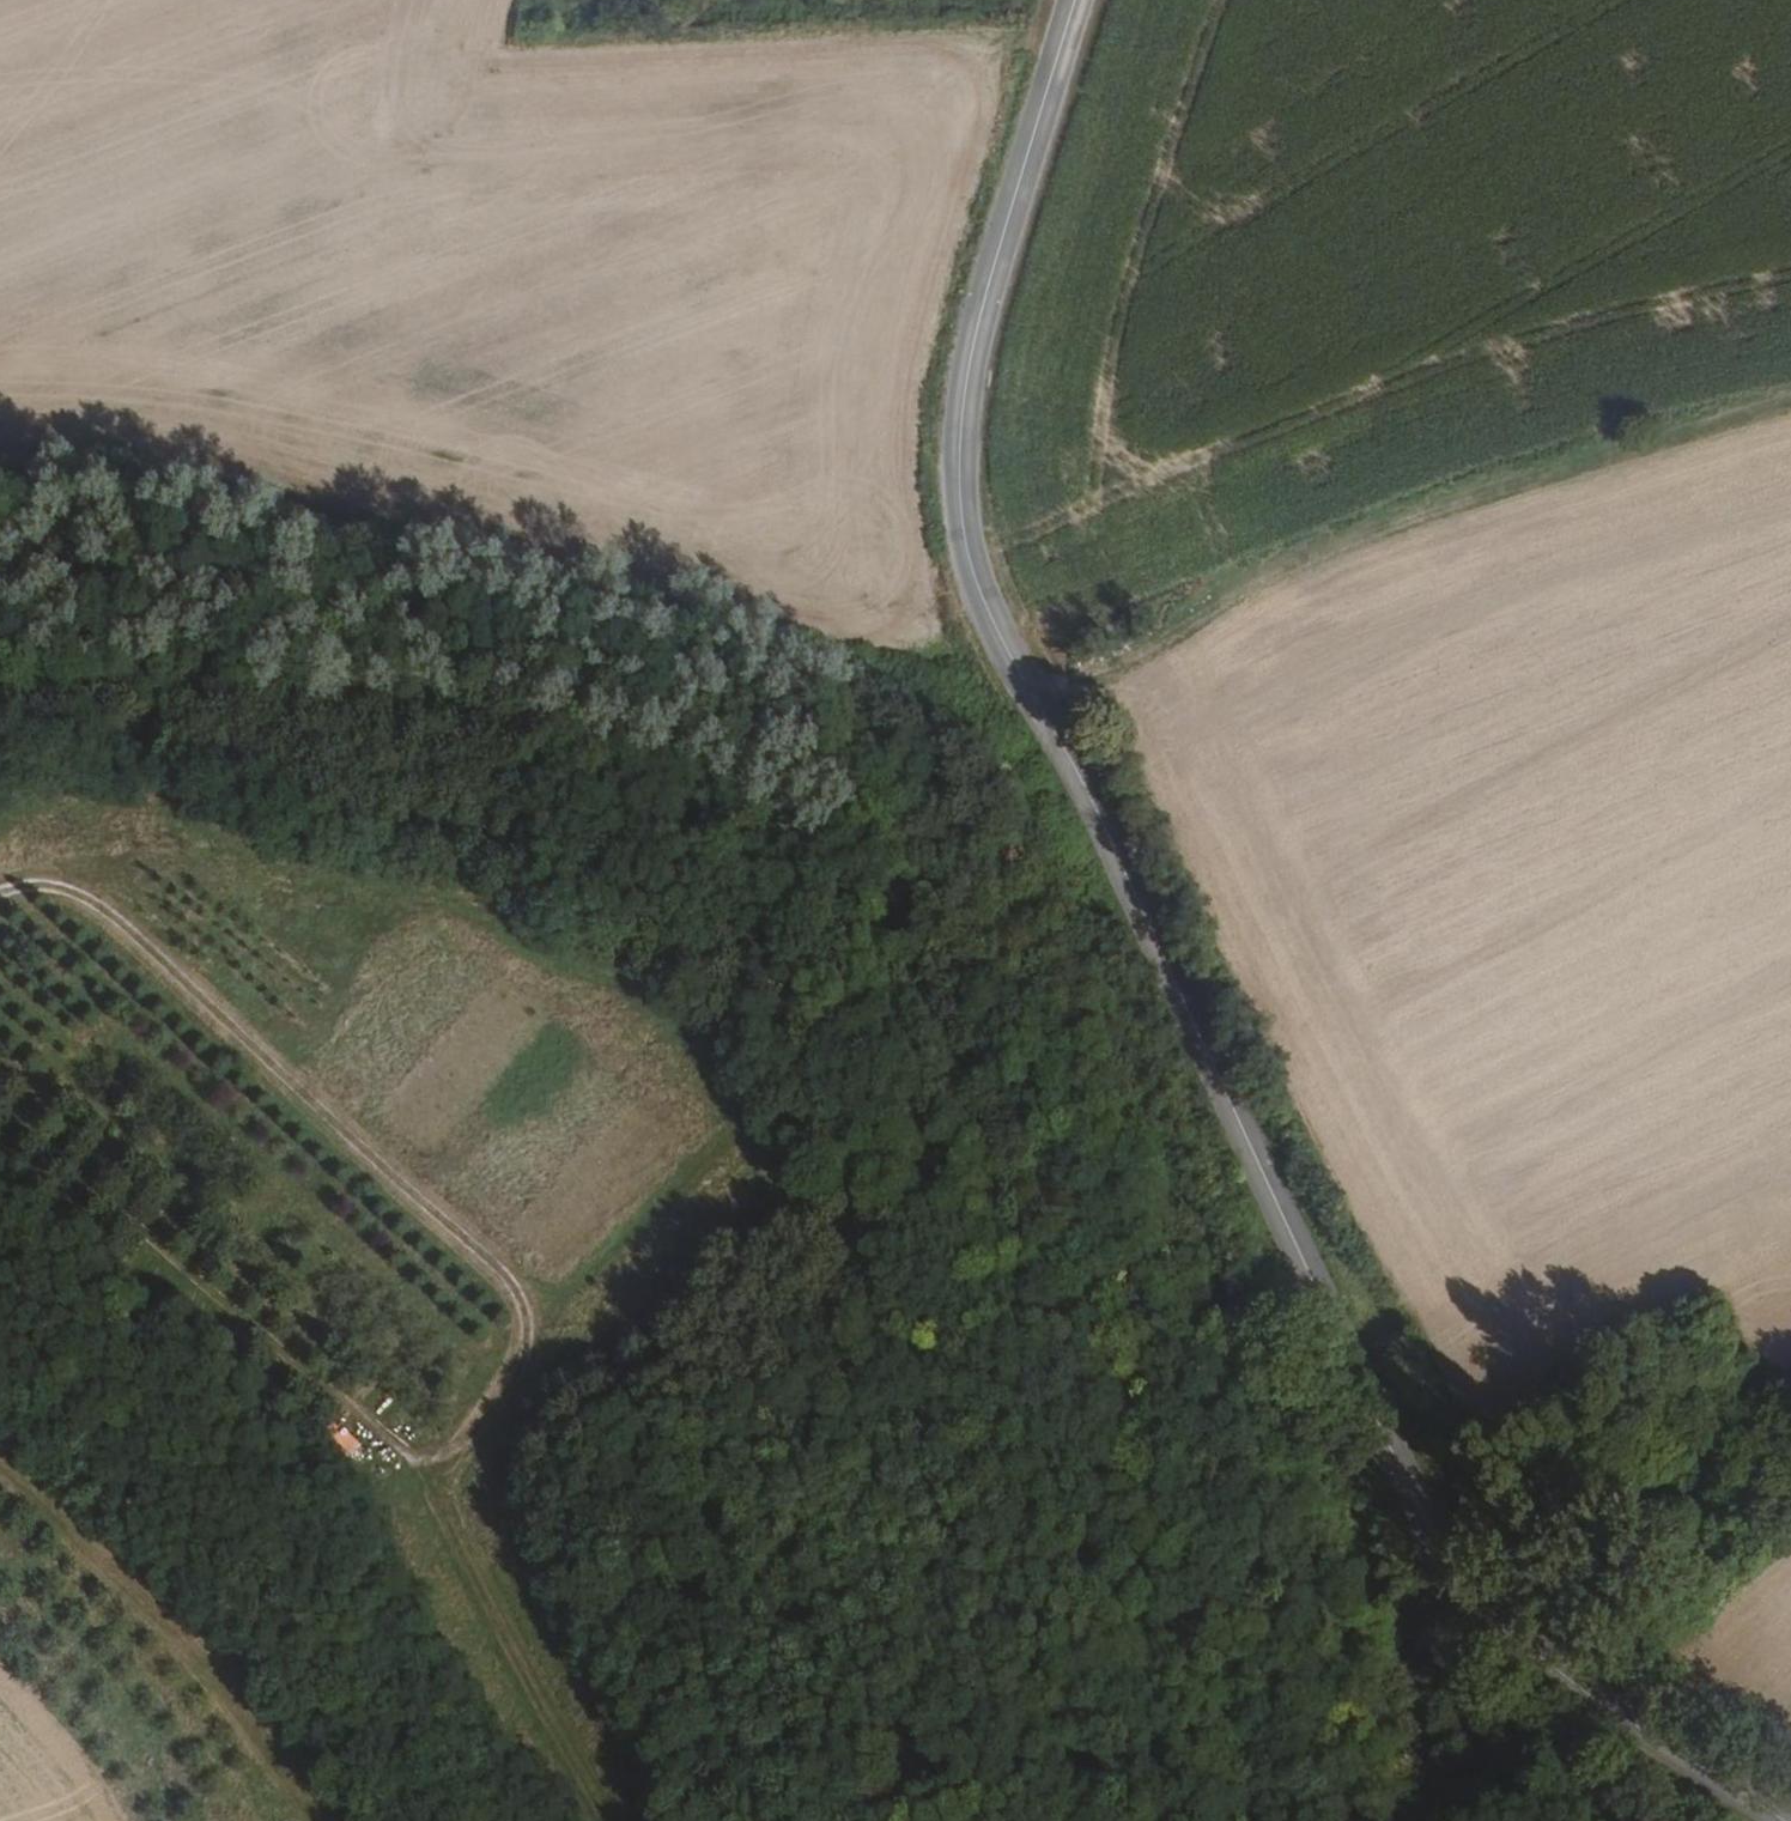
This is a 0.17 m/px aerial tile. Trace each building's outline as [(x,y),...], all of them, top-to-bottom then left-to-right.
[(332,1420),(320,1432),(348,1459),(360,1446),(332,1420)]
